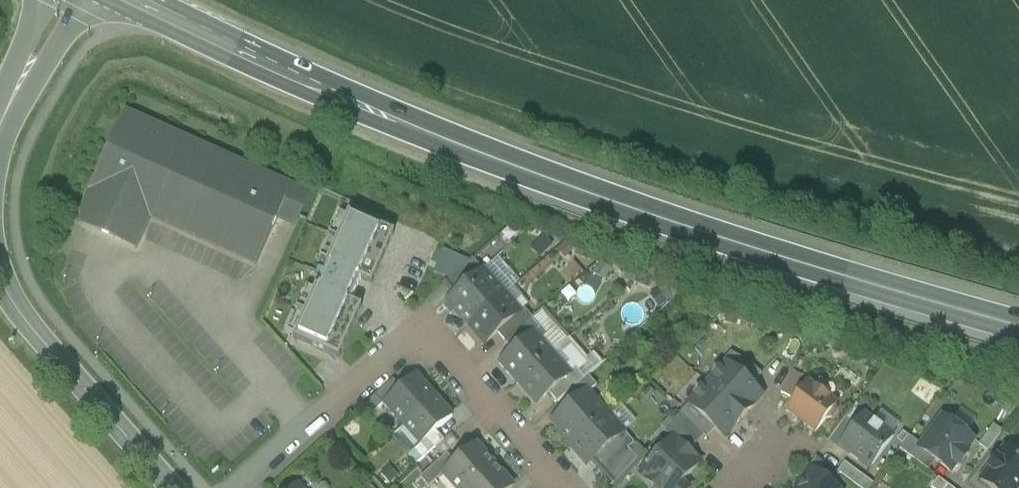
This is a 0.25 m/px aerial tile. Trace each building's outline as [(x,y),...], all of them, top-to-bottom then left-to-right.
[(125,111),(74,223),(138,253),(151,223),(256,268),(278,223),(296,229),(313,195),(125,111)] [(370,284),(393,234),(340,210),(311,273),(353,292),(359,279),(370,284)] [(435,271),(449,277),(458,255),(444,249),(435,271)] [(489,266),(508,292),(520,283),(501,257),(489,266)] [(473,260),(446,284),(456,296),(483,272),(473,260)] [(505,296),(483,272),(456,296),(447,304),(469,328),(505,296)] [(282,338),(335,362),(359,308),(349,303),(353,292),(311,273),(282,338)] [(505,296),(469,328),(481,342),(488,343),(498,334),(520,314),(505,296)] [(520,314),(498,334),(505,343),(504,344),(505,344),(532,320),(533,320),(524,310),(520,314)] [(532,320),(505,344),(513,353),(533,335),(534,336),(540,331),(532,320)] [(513,353),(500,364),(519,385),(552,356),(534,336),(533,335),(513,353)] [(750,366),(731,355),(723,363),(726,366),(727,365),(751,388),(762,376),(750,366)] [(552,356),(519,385),(537,406),(549,396),(570,377),(569,376),(552,356)] [(751,388),(727,365),(726,366),(708,386),(743,418),(762,398),(751,388)] [(575,371),(569,376),(570,377),(549,396),(557,405),(567,396),(584,381),(575,371)] [(802,379),(791,374),(781,395),(792,400),(802,379)] [(401,390),(385,405),(404,426),(435,399),(416,377),(401,390)] [(584,381),(567,396),(575,405),(587,394),(588,395),(597,387),(588,378),(584,381)] [(393,381),(366,405),(374,414),(385,405),(401,390),(393,381)] [(837,405),(808,384),(787,412),(816,434),(826,420),(831,419),(836,413),(835,408),(837,405)] [(743,418),(708,386),(689,406),(715,431),(724,439),(743,418)] [(575,405),(553,424),(572,445),(605,415),(588,395),(587,394),(575,405)] [(435,399),(404,426),(421,446),(436,433),(452,418),(435,399)] [(715,431),(689,406),(680,415),(681,416),(704,437),(706,440),(715,431)] [(605,415),(572,445),(589,465),(595,461),(604,471),(605,472),(628,451),(634,445),(607,414),(605,415)] [(704,437),(681,416),(664,433),(673,441),(673,440),(688,454),(704,437)] [(863,416),(840,447),(871,469),(893,438),(863,416)] [(974,441),(943,418),(921,447),(919,450),(936,462),(951,473),(956,466),(960,468),(968,456),(965,454),(974,441)] [(980,446),(991,450),(998,433),(988,428),(980,446)] [(421,446),(409,457),(417,466),(444,442),(436,433),(421,446)] [(936,462),(919,450),(921,447),(909,438),(900,451),(928,472),(936,462)] [(673,440),(673,441),(641,475),(655,487),(686,487),(682,484),(696,469),(690,463),(689,455),(688,454),(673,440)] [(443,475),(444,476),(455,487),(470,487),(494,467),(476,446),(455,464),(443,475)] [(981,481),(990,487),(1018,487),(1018,459),(1005,449),(981,481)] [(628,451),(605,472),(604,471),(601,474),(613,487),(637,461),(628,451)] [(420,479),(428,487),(429,487),(444,476),(443,475),(455,464),(447,456),(420,479)] [(839,476),(816,459),(808,470),(812,473),(813,472),(832,486),(839,476)] [(845,464),(838,474),(857,487),(872,487),(873,485),(845,464)] [(470,487),(513,487),(494,467),(470,487)] [(801,487),(835,487),(832,486),(813,472),(812,473),(801,487)] [(938,480),(932,487),(949,487),(938,480)]
